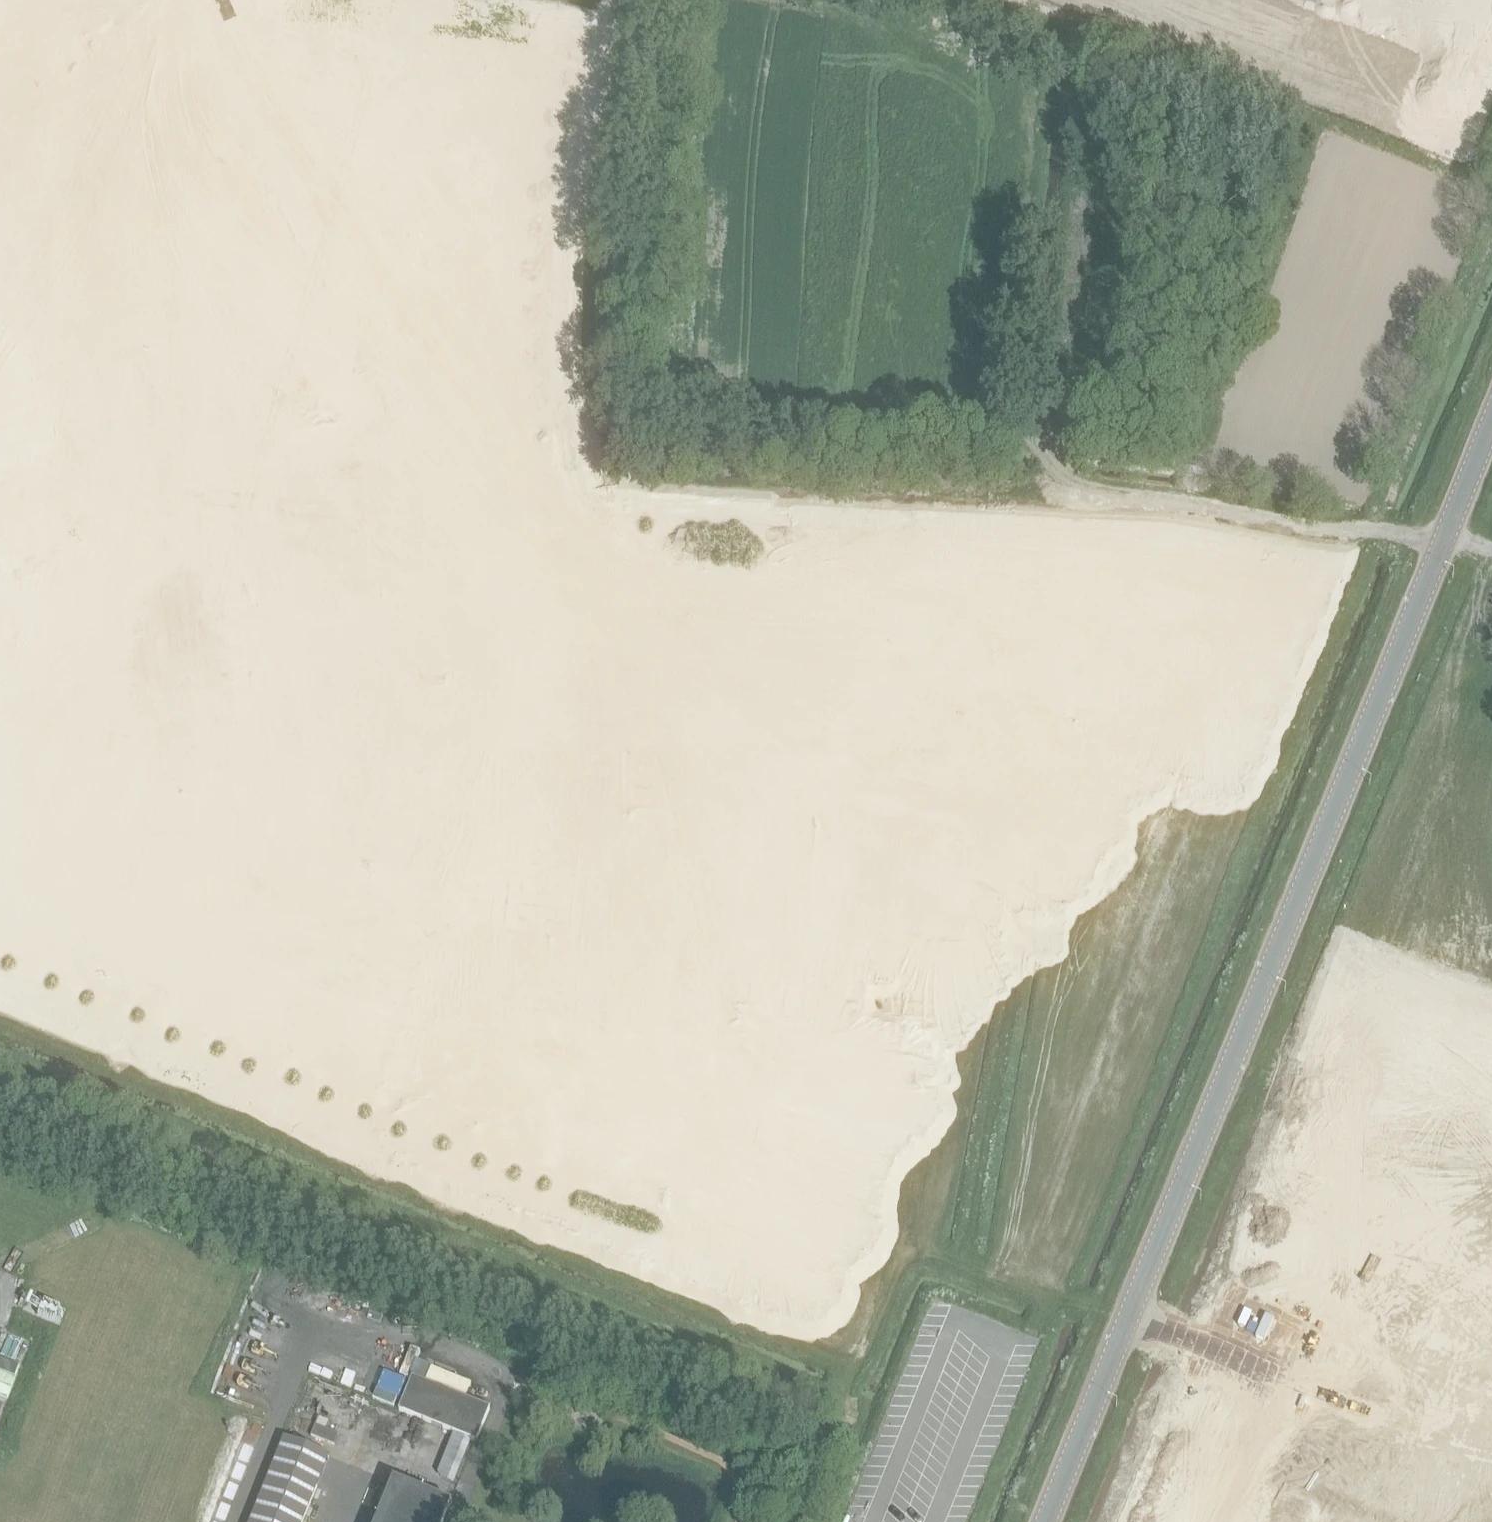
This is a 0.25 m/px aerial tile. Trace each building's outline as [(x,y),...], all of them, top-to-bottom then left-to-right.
[(410,1347),(398,1374),(408,1378),(419,1350),(410,1347)] [(425,1383),(463,1398),(468,1383),(431,1369),(425,1383)] [(384,1372),(373,1399),(394,1407),(397,1398),(399,1399),(406,1381),(384,1372)] [(399,1411),(477,1442),(490,1409),(463,1398),(425,1383),(412,1378),(399,1411)] [(342,1426),(318,1417),(311,1435),(334,1444),(342,1426)] [(471,1441),(454,1434),(436,1478),(453,1485),(471,1441)] [(283,1436),(249,1521),(302,1521),(329,1454),(283,1436)] [(392,1478),(374,1521),(442,1521),(450,1501),(392,1478)]
